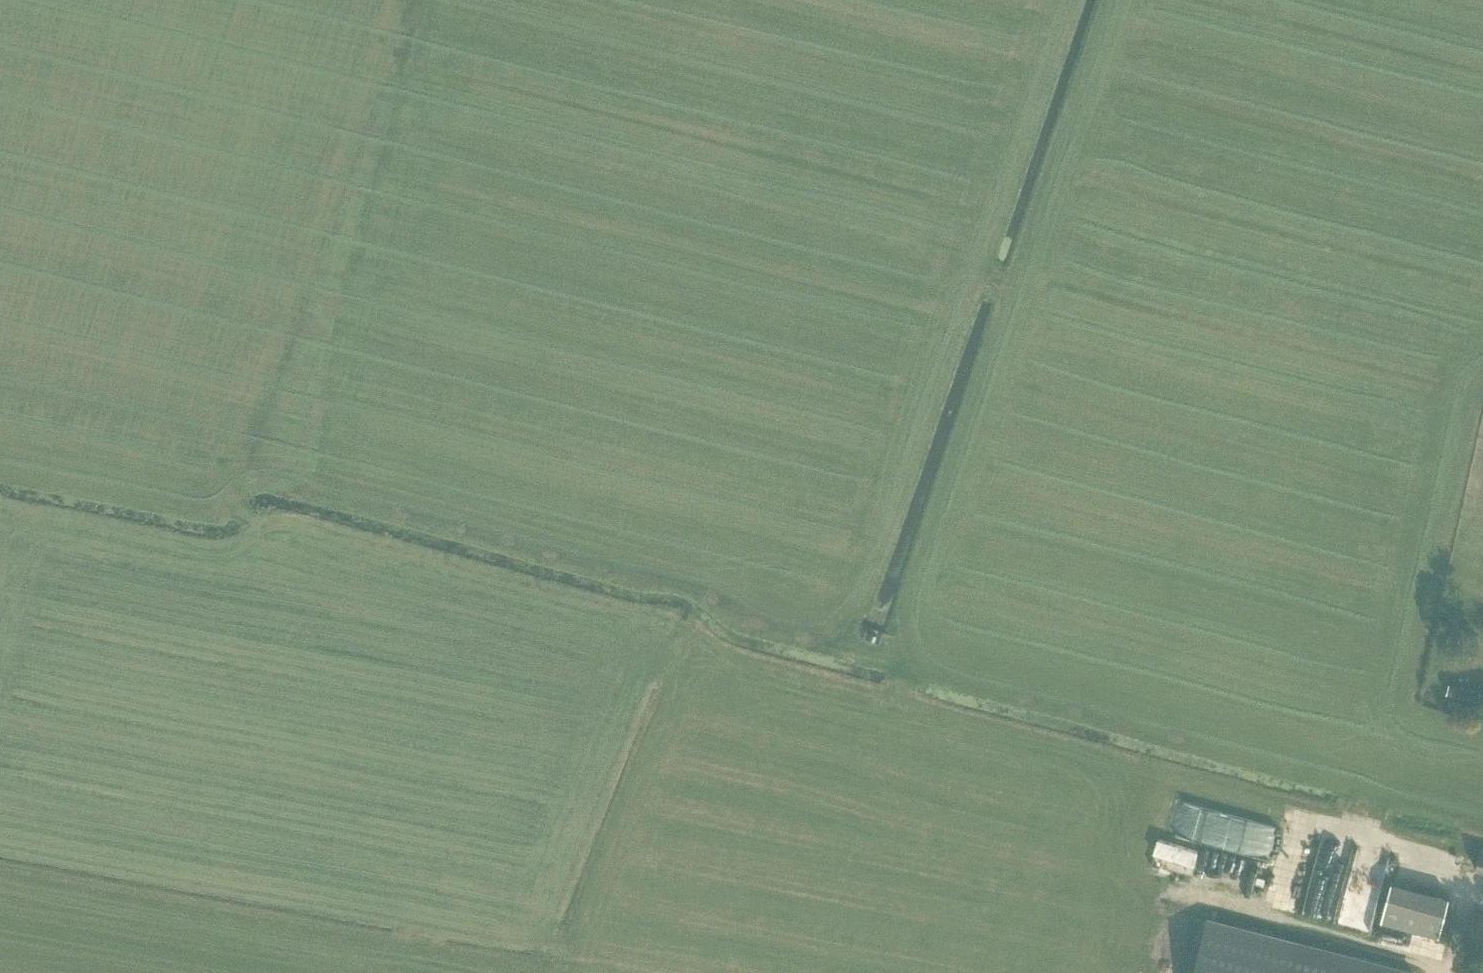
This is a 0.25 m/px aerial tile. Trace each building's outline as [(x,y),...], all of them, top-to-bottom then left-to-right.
[(1307,913),(1332,918),(1350,838),(1326,832),(1307,913)] [(1268,905),(1293,911),(1311,845),(1286,838),(1268,905)] [(1340,910),(1339,920),(1354,925),(1364,926),(1368,915),(1369,907),(1382,876),(1384,847),(1360,845),(1351,868),(1349,888),(1340,910)] [(1244,858),(1271,862),(1273,854),(1246,849),(1244,858)] [(1442,934),(1452,895),(1394,880),(1384,919),(1442,934)] [(1416,969),(1207,915),(1192,972),(1415,972),(1416,969)]
